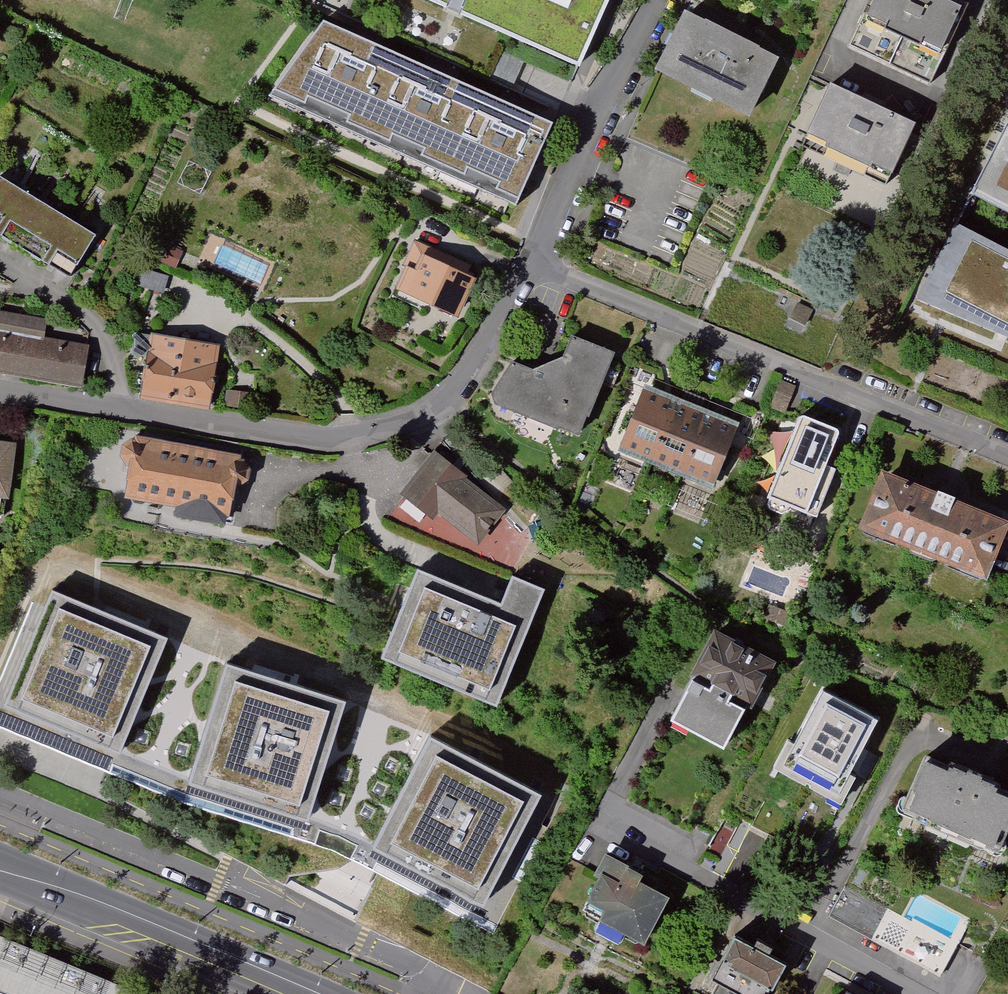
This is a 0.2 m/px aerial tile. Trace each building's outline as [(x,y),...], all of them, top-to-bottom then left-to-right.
[(586,74),(619,0),(418,0),(586,74)] [(967,5),(955,0),(869,0),(848,47),(932,84),(967,5)] [(748,112),(775,57),(690,15),(662,70),(748,112)] [(269,100),(519,211),(550,127),(324,26),(269,100)] [(890,175),(914,124),(825,82),(801,134),(824,144),(822,148),(867,169),(869,165),(890,175)] [(1001,125),(965,196),(1007,218),(1007,128),(1001,125)] [(0,186),(0,246),(68,287),(95,243),(0,186)] [(1007,344),(1007,251),(955,224),(917,298),(1007,344)] [(463,325),(480,285),(473,282),(475,277),(473,275),(475,269),(418,243),(406,270),(408,271),(397,296),(463,325)] [(171,248),(166,261),(180,266),(185,253),(171,248)] [(166,296),(170,280),(142,273),(138,289),(166,296)] [(83,395),(91,350),(46,342),(49,324),(0,316),(0,381),(83,395)] [(223,346),(137,333),(133,357),(148,359),(141,401),(212,413),(223,346)] [(588,421),(614,355),(571,337),(562,360),(532,372),(509,363),(489,395),(489,400),(490,403),(492,407),(557,434),(558,431),(578,438),(586,420),(588,421)] [(710,493),(737,426),(642,388),(615,455),(710,493)] [(252,396),(230,394),(229,411),(251,412),(252,396)] [(242,463),(135,445),(135,449),(131,449),(122,454),(120,466),(126,475),(130,475),(125,507),(176,515),(174,525),(226,534),(228,524),(232,525),(237,495),(241,496),(250,489),(252,477),(246,468),(242,467),(242,463)] [(0,448),(0,505),(9,507),(16,450),(0,448)] [(761,503),(816,524),(837,471),(783,449),(761,503)] [(440,520),(481,552),(509,516),(469,485),(471,482),(438,456),(403,500),(436,526),(440,520)] [(984,587),(1007,529),(1007,528),(878,476),(854,534),(984,587)] [(418,574),(380,668),(496,715),(545,594),(513,581),(502,609),(418,574)] [(54,595),(5,712),(121,760),(170,643),(54,595)] [(775,666),(711,634),(687,681),(750,714),(775,666)] [(227,669),(188,790),(308,828),(347,707),(227,669)] [(877,725),(824,697),(786,768),(839,796),(877,725)] [(431,744),(374,854),(486,911),(543,802),(431,744)] [(926,758),(913,789),(917,791),(909,809),(998,847),(1005,830),(1007,831),(1007,793),(1000,790),(1002,787),(998,785),(999,783),(985,777),(986,775),(970,768),(969,770),(956,764),(955,766),(952,764),(950,768),(926,758)] [(774,843),(726,817),(707,851),(755,877),(774,843)] [(620,861),(595,848),(582,872),(587,874),(573,899),(591,908),(586,919),(632,944),(659,894),(630,878),(633,872),(619,864),(620,861)] [(840,892),(826,921),(937,975),(951,946),(840,892)] [(721,929),(699,971),(741,993),(748,993),(755,981),(760,984),(774,959),(756,949),(760,940),(745,932),(741,940),(721,929)] [(0,931),(0,988),(14,993),(152,993),(0,931)] [(831,993),(852,993),(835,986),(831,993)]
